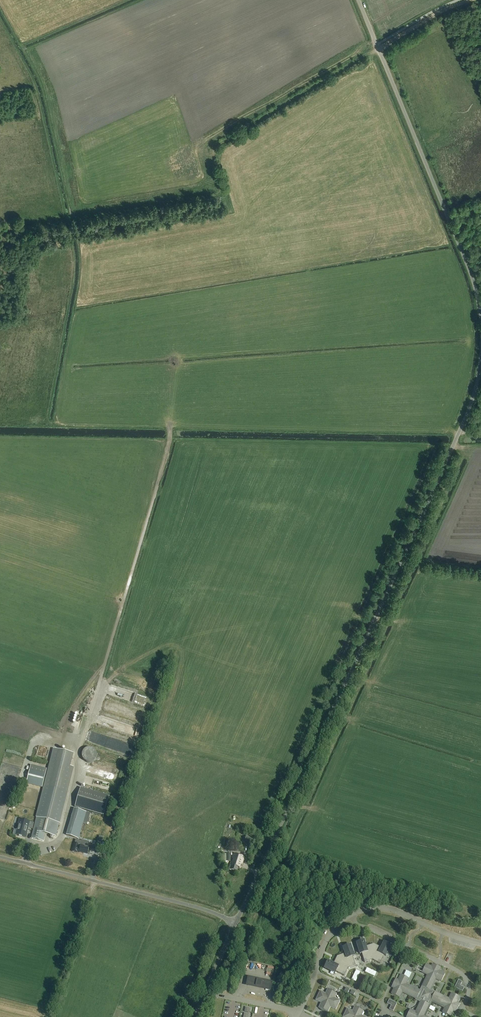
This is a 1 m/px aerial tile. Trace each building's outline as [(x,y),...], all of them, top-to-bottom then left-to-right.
[(94,749),(92,748),(89,748),(87,748),(85,749),(83,751),(82,753),(82,756),(82,758),(84,760),(85,762),(87,762),(90,763),(92,762),(94,761),(96,759),(97,757),(97,755),(97,753),(95,751),(94,749)] [(55,836),(66,793),(67,794),(74,768),(70,767),(74,754),(53,749),(43,788),(45,788),(34,830),(33,836),(40,838),(43,833),(55,836)] [(31,765),(26,784),(42,788),(47,769),(31,765)] [(104,816),(109,796),(81,788),(75,808),(104,816)] [(79,838),(85,814),(74,811),(67,835),(79,838)] [(19,820),(18,825),(15,835),(25,838),(28,828),(32,829),(33,826),(34,823),(19,820)] [(253,837),(245,834),(243,841),(252,843),(253,837)] [(77,852),(79,853),(79,852),(87,854),(89,848),(94,849),(95,846),(87,844),(87,846),(74,843),(72,851),(77,853),(77,852)] [(241,864),(244,856),(234,853),(231,865),(230,864),(228,869),(237,871),(238,867),(239,867),(240,864),(241,864)] [(365,963),(373,961),(374,944),(366,947),(364,941),(357,944),(360,954),(362,954),(365,963)] [(374,944),(373,961),(380,964),(384,956),(386,957),(391,947),(384,943),(381,948),(374,944)] [(345,954),(337,957),(348,969),(356,966),(353,957),(354,956),(351,946),(343,948),(345,954)] [(348,969),(337,957),(334,964),(328,962),(325,969),(335,974),(336,972),(344,976),(348,969)] [(429,999),(446,1007),(443,1013),(451,1016),(453,1011),(456,1012),(460,1005),(457,1003),(460,997),(452,994),(449,999),(430,990),(436,979),(442,982),(445,974),(440,971),(441,968),(433,965),(432,968),(426,965),(422,973),(428,975),(422,987),(425,988),(423,993),(406,985),(409,979),(401,975),(398,981),(395,980),(392,987),(395,989),(392,995),(400,998),(402,993),(417,999),(416,1001),(420,1002),(420,1001),(421,1001),(416,1013),(410,1010),(407,1016),(425,1016),(424,1016),(429,1005),(426,1004),(429,999)] [(248,985),(270,989),(271,983),(249,979),(248,985)] [(462,992),(464,988),(460,986),(462,982),(458,980),(455,988),(462,992)] [(323,1011),(332,992),(328,990),(326,994),(320,991),(316,1001),(321,1003),(319,1008),(323,1011)] [(337,994),(332,992),(323,1011),(328,1013),(331,1008),(336,1010),(341,1001),(335,998),(337,994)] [(389,1000),(387,1004),(391,1006),(389,1009),(393,1011),(397,1004),(389,1000)] [(359,1010),(354,1007),(353,1011),(347,1009),(343,1016),(356,1016),(359,1010)]
